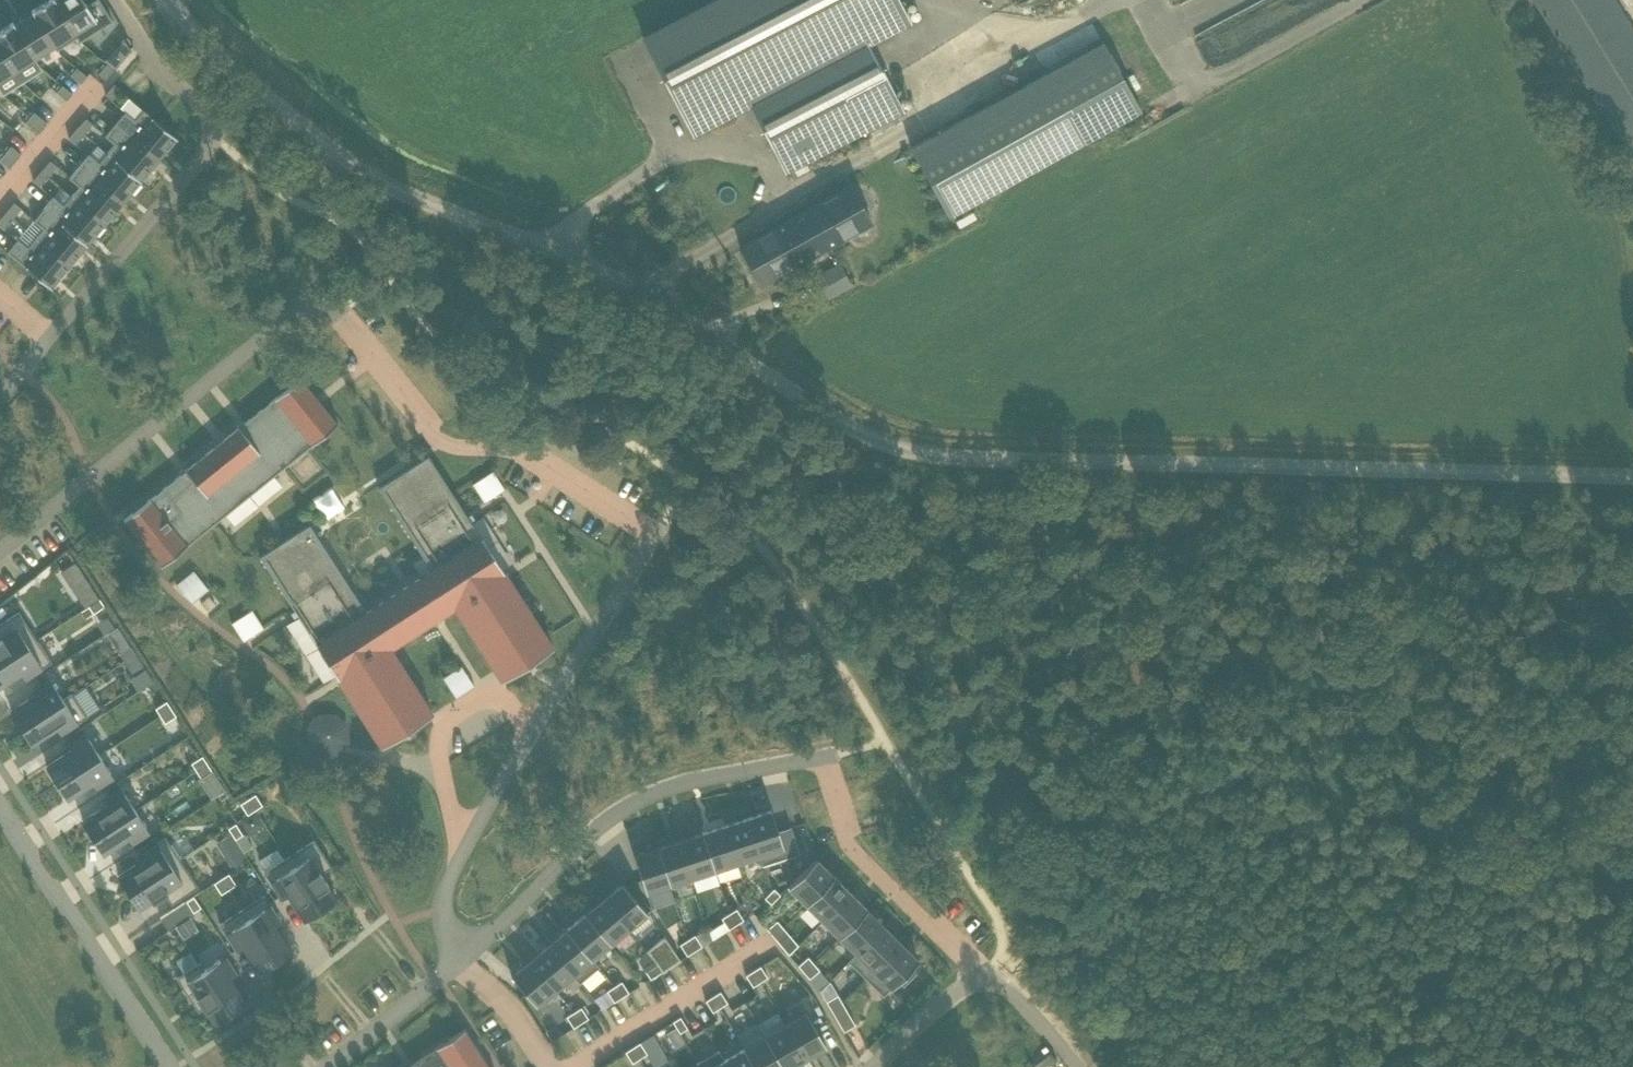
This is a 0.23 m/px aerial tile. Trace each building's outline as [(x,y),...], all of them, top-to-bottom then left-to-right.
[(31,10),(33,12),(33,11),(55,45),(54,45),(56,49),(57,50),(57,49),(76,37),(77,37),(54,0),(47,0),(32,10),(31,10)] [(77,37),(76,37),(78,40),(79,42),(80,41),(113,21),(99,0),(94,0),(90,2),(87,5),(84,0),(54,0),(77,37)] [(804,162),(805,162),(817,155),(818,157),(903,113),(868,45),(909,24),(897,0),(715,0),(643,37),(693,135),(750,106),(785,172),(793,168),(804,162)] [(1618,0),(1534,0),(1632,161),(1632,25),(1618,0)] [(14,23),(13,24),(34,58),(54,45),(55,45),(33,11),(33,12),(17,22),(14,23)] [(14,70),(34,58),(13,24),(14,23),(13,22),(12,22),(0,30),(0,48),(14,70)] [(948,217),(1140,110),(1103,42),(910,147),(948,217)] [(14,70),(0,48),(0,79),(14,70)] [(112,54),(105,62),(107,63),(114,69),(121,61),(112,54)] [(107,63),(99,73),(102,76),(105,79),(114,69),(107,63)] [(74,71),(71,74),(76,78),(79,81),(81,83),(87,76),(85,75),(85,74),(77,67),(74,71)] [(114,84),(105,94),(109,97),(112,100),(121,90),(114,84)] [(62,85),(56,92),(67,100),(72,93),(62,85)] [(125,111),(115,123),(158,160),(160,157),(175,138),(176,139),(178,138),(152,116),(144,109),(135,119),(125,111)] [(34,112),(25,122),(32,127),(41,117),(34,112)] [(41,117),(32,127),(39,133),(47,123),(41,117)] [(86,117),(77,128),(84,133),(93,123),(87,118),(86,117)] [(115,123),(105,135),(108,138),(115,143),(110,149),(107,153),(141,181),(142,180),(141,180),(158,160),(115,123)] [(77,128),(69,138),(76,143),(81,137),(84,133),(77,128)] [(11,146),(5,152),(15,161),(21,154),(11,146)] [(0,159),(10,167),(15,161),(5,152),(0,159)] [(87,156),(79,166),(122,202),(140,181),(141,182),(141,181),(107,153),(99,162),(94,158),(89,153),(87,156)] [(50,160),(42,170),(48,176),(54,169),(57,166),(51,160),(50,160)] [(804,162),(793,168),(797,175),(809,169),(805,162),(804,162)] [(79,166),(69,177),(73,180),(79,186),(71,195),(104,223),(122,202),(79,166)] [(42,170),(33,180),(40,186),(48,176),(42,170)] [(871,222),(851,185),(740,247),(760,284),(871,222)] [(53,196),(43,208),(87,245),(88,244),(87,243),(97,232),(104,223),(71,195),(68,199),(63,204),(55,197),(53,196)] [(8,210),(6,212),(13,218),(16,215),(21,208),(15,203),(14,202),(8,210)] [(43,208),(33,220),(43,228),(35,238),(69,266),(79,254),(86,245),(87,246),(87,245),(43,208)] [(0,219),(0,225),(1,225),(4,228),(13,218),(6,212),(0,219)] [(18,238),(7,251),(10,254),(51,288),(52,287),(52,286),(69,266),(35,238),(34,239),(28,247),(19,240),(18,238)] [(828,298),(852,284),(839,261),(815,276),(828,298)] [(283,468),(338,423),(337,422),(336,423),(301,378),(300,377),(274,398),(150,498),(124,519),(124,521),(125,520),(161,564),(160,565),(161,566),(283,468)] [(553,648),(482,538),(481,538),(428,455),(378,487),(432,570),(366,612),(309,524),(260,556),(317,644),(316,644),(382,747),(432,714),(389,647),(455,605),(503,680),(532,661),(553,648)] [(485,502),(492,498),(498,493),(505,489),(493,471),(473,484),(485,502)] [(76,562),(62,571),(85,607),(88,606),(92,603),(99,598),(95,591),(76,562)] [(192,603),(208,589),(209,589),(193,570),(176,584),(192,603)] [(104,606),(99,598),(92,603),(88,606),(93,613),(104,606)] [(243,641),(263,628),(264,628),(263,626),(252,610),(232,623),(243,641)] [(37,639),(18,612),(0,624),(0,663),(37,639)] [(51,661),(37,639),(0,663),(0,687),(21,673),(25,678),(51,661)] [(135,653),(131,646),(119,653),(124,660),(128,658),(135,653)] [(128,658),(124,660),(129,668),(134,675),(145,668),(140,661),(135,653),(128,658)] [(456,698),(457,697),(474,686),(461,665),(443,677),(456,698)] [(21,727),(64,700),(63,699),(49,678),(32,689),(35,695),(11,711),(21,727)] [(60,733),(87,716),(72,693),(63,699),(64,700),(21,727),(32,744),(57,728),(60,733)] [(171,708),(166,701),(155,708),(160,715),(171,708)] [(176,715),(171,708),(160,715),(165,723),(176,715)] [(57,782),(99,755),(85,733),(67,744),(71,750),(46,766),(57,782)] [(113,777),(99,755),(57,782),(68,799),(92,783),(96,788),(113,777)] [(196,770),(207,763),(202,755),(191,763),(196,770)] [(212,770),(207,763),(196,770),(201,777),(212,770)] [(218,774),(205,782),(215,797),(227,789),(218,774)] [(93,837),(135,810),(120,788),(103,799),(107,805),(82,821),(93,837)] [(262,805),(255,794),(248,798),(255,809),(262,805)] [(255,809),(248,798),(240,803),(247,814),(255,809)] [(149,832),(135,810),(93,837),(104,854),(128,838),(132,843),(149,832)] [(771,810),(747,818),(762,865),(799,853),(791,827),(778,831),(771,810)] [(762,865),(747,818),(724,825),(737,862),(759,855),(762,865)] [(236,823),(228,828),(235,839),(243,834),(238,827),(236,823)] [(737,862),(724,825),(702,832),(715,870),(737,862)] [(715,870),(702,832),(679,840),(692,877),(715,870)] [(129,892),(180,859),(165,837),(139,854),(142,859),(118,875),(129,892)] [(336,898),(320,873),(331,866),(314,840),(286,858),(319,909),(336,898)] [(692,877),(679,840),(657,847),(669,885),(692,877)] [(669,885),(657,847),(633,855),(646,892),(669,885)] [(241,850),(226,859),(232,869),(247,859),(241,850)] [(319,909),(286,858),(264,872),(281,898),(287,895),(303,919),(319,909)] [(815,893),(833,875),(816,858),(788,886),(805,904),(815,893)] [(171,904),(198,886),(180,859),(129,892),(140,909),(152,900),(153,901),(164,893),(171,904)] [(236,884),(229,873),(221,878),(228,889),(236,884)] [(822,920),(850,892),(833,875),(815,893),(805,904),(822,920)] [(228,889),(221,878),(214,883),(221,894),(228,889)] [(622,882),(603,898),(628,928),(647,913),(622,882)] [(771,904),(780,894),(774,888),(765,897),(771,904)] [(850,927),(867,909),(850,892),(822,920),(839,937),(850,927)] [(292,949),(276,925),(281,921),(264,895),(242,909),(275,960),(292,949)] [(201,907),(194,896),(186,901),(193,912),(201,907)] [(628,928),(603,898),(585,913),(610,944),(628,928)] [(168,930),(193,914),(184,901),(160,917),(168,930)] [(736,908),(729,913),(736,924),(743,919),(736,908)] [(275,960),(242,909),(220,924),(237,951),(243,947),(258,971),(275,960)] [(856,954),(884,926),(867,909),(850,927),(839,937),(855,953),(856,954)] [(610,944),(585,913),(566,929),(592,959),(592,958),(610,944)] [(736,924),(729,913),(721,918),(729,929),(736,924)] [(777,920),(767,929),(768,930),(772,935),(782,927),(777,920)] [(880,963),(901,942),(884,926),(856,954),(855,953),(848,961),(849,961),(865,978),(880,963)] [(782,927),(772,935),(778,942),(788,933),(782,927)] [(592,959),(566,929),(548,944),(573,974),(573,975),(579,983),(599,967),(592,958),(592,959)] [(695,934),(687,939),(694,951),(702,946),(695,934)] [(680,960),(664,935),(646,950),(656,964),(662,971),(680,960)] [(694,951),(687,939),(680,944),(687,955),(694,951)] [(903,985),(915,973),(911,968),(918,960),(901,942),(880,963),(865,978),(883,996),(898,980),(903,985)] [(573,974),(548,944),(530,959),(555,989),(573,975),(573,974)] [(190,951),(175,960),(184,973),(177,978),(192,1002),(197,998),(202,1006),(203,1008),(205,1010),(214,1023),(230,1012),(212,984),(203,970),(204,969),(200,963),(198,963),(190,951)] [(204,969),(203,970),(212,984),(230,1012),(247,1001),(231,977),(236,973),(225,955),(204,969)] [(810,966),(814,963),(808,956),(798,965),(804,972),(810,966)] [(555,989),(530,959),(511,975),(536,1005),(555,989)] [(809,978),(819,970),(814,963),(810,966),(804,972),(809,978)] [(650,979),(662,971),(656,964),(646,971),(650,979)] [(767,977),(760,965),(753,970),(755,973),(760,981),(767,977)] [(755,973),(753,970),(746,975),(753,986),(760,981),(755,973)] [(622,981),(614,986),(621,997),(629,992),(622,981)] [(621,997),(614,986),(607,990),(614,1002),(621,997)] [(727,1002),(720,991),(713,996),(715,999),(720,1007),(727,1002)] [(842,1002),(837,994),(826,1001),(830,1009),(840,1003),(842,1002)] [(715,999),(713,996),(705,1000),(713,1012),(720,1007),(715,999)] [(855,1025),(842,1002),(840,1003),(830,1009),(844,1031),(855,1025)] [(581,1007),(574,1011),(581,1023),(588,1018),(581,1007)] [(581,1023),(574,1011),(566,1016),(573,1027),(581,1023)] [(826,1046),(806,1012),(784,1024),(796,1044),(804,1058),(826,1046)] [(687,1028),(680,1016),(673,1021),(676,1027),(680,1032),(687,1028)] [(784,1024),(764,1036),(768,1043),(782,1066),(789,1066),(804,1058),(796,1044),(784,1024)] [(676,1027),(666,1033),(674,1048),(685,1042),(680,1032),(676,1027)] [(464,1030),(465,1030),(464,1028),(436,1047),(406,1066),(489,1066),(464,1030)] [(764,1036),(743,1048),(754,1066),(782,1066),(768,1043),(764,1036)] [(647,1053),(640,1042),(632,1047),(633,1048),(639,1058),(647,1053)] [(633,1048),(632,1047),(625,1051),(632,1062),(639,1058),(633,1048)] [(743,1048),(724,1059),(723,1060),(726,1065),(727,1066),(754,1066),(743,1048)] [(726,1065),(723,1060),(724,1059),(718,1050),(696,1063),(698,1066),(727,1066),(726,1065)]
